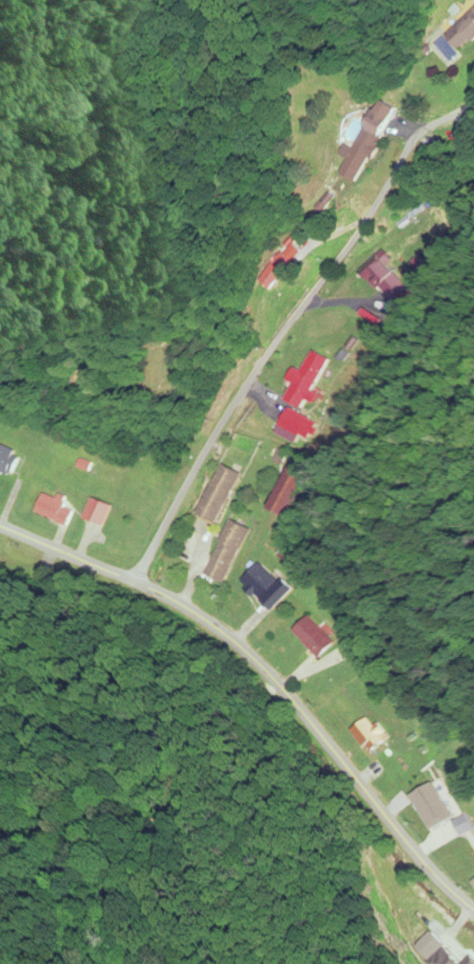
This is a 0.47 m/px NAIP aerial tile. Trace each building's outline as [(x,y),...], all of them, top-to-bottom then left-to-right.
[(469,51),(473,47),(473,13),(452,35),(469,51)] [(349,172),(371,182),(399,119),(377,109),(349,172)] [(366,270),(382,291),(402,275),(386,254),(366,270)] [(316,393),(333,361),(317,352),(291,399),(307,408),(311,401),(317,405),(322,396),(316,393)] [(285,426),(309,441),(319,424),(295,410),(285,426)] [(0,449),(0,473),(20,473),(20,449),(0,449)] [(206,518),(225,525),(245,472),(226,465),(206,518)] [(310,473),(291,467),(277,511),(295,517),(310,473)] [(85,519),(107,528),(115,508),(93,499),(85,519)] [(233,584),(250,528),(229,521),(211,577),(233,584)] [(277,613),(299,591),(287,579),(282,583),(262,564),(245,581),(277,613)] [(323,660),(340,644),(312,616),(296,632),(323,660)] [(429,825),(448,816),(455,832),(459,830),(438,783),(415,793),(429,825)] [(451,841),(460,866),(473,861),(473,857),(465,835),(451,841)]
